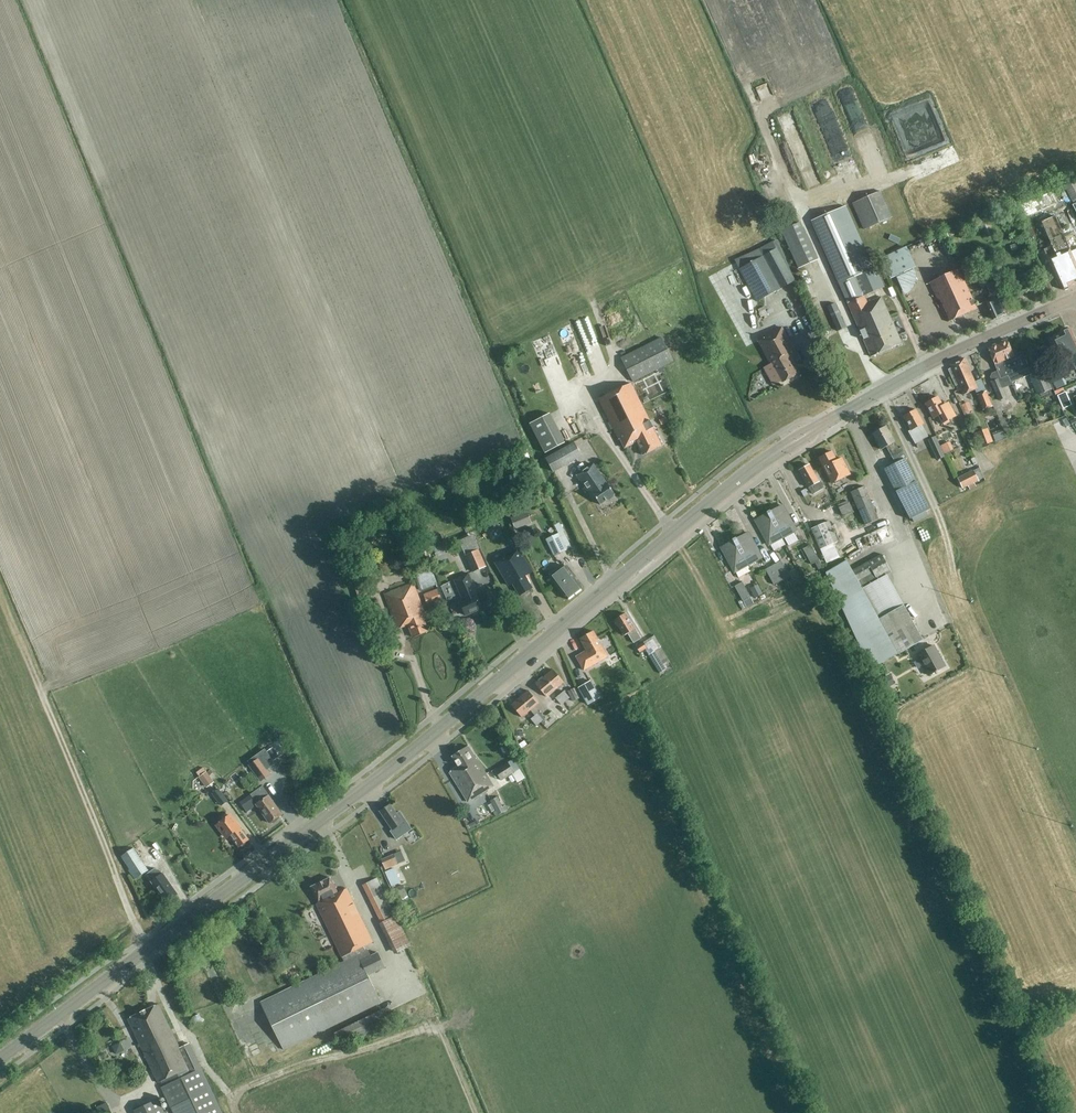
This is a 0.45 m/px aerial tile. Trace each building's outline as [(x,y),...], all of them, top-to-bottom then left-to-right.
[(862,81),(851,85),(855,94),(866,90),(862,81)] [(935,113),(907,121),(916,149),(948,139),(944,126),(939,127),(935,113)] [(841,152),(857,148),(851,124),(836,127),(841,152)] [(770,168),(781,161),(777,154),(765,160),(770,168)] [(904,171),(889,174),(891,183),(907,180),(904,171)] [(1064,186),(1072,202),(1075,200),(1075,180),(1064,186)] [(881,192),(858,202),(854,204),(866,230),(893,218),(881,192)] [(1021,205),(1026,215),(1051,205),(1047,194),(1021,205)] [(871,357),(901,343),(881,297),(867,303),(864,296),(884,288),(876,269),(873,270),(845,208),(812,223),(871,357)] [(1069,253),(1052,217),(1039,223),(1050,247),(1042,251),(1061,290),(1064,291),(1069,289),(1070,286),(1071,285),(1075,282),(1075,250),(1069,253)] [(982,233),(992,229),(988,219),(978,223),(982,233)] [(798,270),(819,260),(805,229),(803,229),(800,223),(782,231),(798,270)] [(773,242),(758,250),(762,257),(777,249),(773,242)] [(910,258),(916,257),(917,262),(922,261),(920,244),(909,246),(910,258)] [(884,258),(886,263),(884,264),(891,279),(915,268),(906,248),(884,258)] [(795,282),(777,249),(762,257),(758,250),(735,260),(757,303),(795,282)] [(948,322),(977,309),(957,269),(954,271),(953,269),(949,270),(950,273),(929,283),(948,322)] [(986,302),(994,320),(995,319),(998,320),(1000,319),(1002,316),(1008,314),(1003,303),(1006,301),(1003,295),(1002,295),(996,282),(986,287),(992,299),(986,302)] [(847,328),(836,304),(828,307),(839,332),(847,328)] [(586,322),(572,327),(589,379),(602,375),(600,368),(616,362),(601,314),(585,319),(586,322)] [(622,330),(637,322),(633,315),(618,323),(622,330)] [(783,383),(797,375),(790,362),(798,357),(782,328),(758,341),(774,371),(776,370),(783,383)] [(1070,329),(1069,330),(1067,328),(1063,330),(1062,333),(1061,333),(1061,334),(1050,340),(1057,354),(1054,355),(1058,363),(1066,359),(1072,371),(1075,369),(1075,341),(1070,329)] [(673,362),(661,338),(621,358),(633,382),(673,362)] [(1007,340),(1000,343),(1001,346),(999,347),(1005,361),(1002,362),(1011,383),(1012,382),(1031,374),(1022,352),(1016,354),(1016,355),(1013,356),(1007,340)] [(1012,382),(1011,383),(1002,362),(1005,361),(999,347),(1001,346),(1000,343),(988,348),(995,365),(994,365),(997,371),(991,374),(990,377),(992,384),(998,381),(1002,389),(1013,385),(1012,382)] [(964,358),(950,365),(951,369),(948,370),(958,391),(961,390),(963,395),(974,390),(976,395),(982,411),(991,407),(981,380),(974,383),(971,377),(972,377),(969,369),(964,358)] [(1052,391),(1050,387),(1044,372),(1031,378),(1038,397),(1052,391)] [(1006,398),(1002,389),(998,381),(992,384),(1004,411),(1012,408),(1010,404),(1011,404),(1008,397),(1006,398)] [(662,446),(631,383),(598,400),(618,440),(620,439),(625,448),(636,443),(643,455),(662,446)] [(1015,408),(1025,402),(1021,395),(1011,401),(1015,408)] [(1071,406),(1068,400),(1066,395),(1058,398),(1062,408),(1062,410),(1071,406)] [(943,406),(938,397),(925,404),(934,419),(940,415),(944,423),(957,416),(949,402),(943,406)] [(965,413),(972,411),(969,402),(962,405),(965,413)] [(561,445),(578,436),(562,406),(541,417),(548,430),(552,428),(561,445)] [(924,424),(916,409),(903,416),(911,431),(909,432),(915,444),(928,437),(922,425),(924,424)] [(677,410),(670,414),(673,420),(680,417),(677,410)] [(659,421),(661,426),(667,423),(664,418),(659,421)] [(895,442),(886,426),(872,434),(881,450),(887,447),(896,464),(885,470),(911,519),(930,509),(920,489),(921,489),(905,459),(907,458),(902,448),(899,450),(895,443),(895,442)] [(961,436),(950,440),(953,450),(964,446),(961,436)] [(944,457),(935,437),(928,440),(937,461),(944,457)] [(953,450),(949,442),(940,446),(944,454),(953,450)] [(546,461),(553,473),(581,457),(574,443),(546,461)] [(832,453),(820,459),(834,486),(842,482),(841,480),(851,475),(843,457),(836,460),(832,453)] [(600,505),(615,495),(607,483),(606,484),(593,465),(577,476),(590,496),(593,494),(600,505)] [(815,475),(810,465),(799,471),(809,488),(813,494),(815,493),(822,489),(818,482),(821,481),(817,474),(815,475)] [(979,469),(973,472),(957,480),(962,489),(967,486),(969,490),(975,487),(973,483),(984,478),(979,469)] [(513,478),(516,485),(524,482),(521,475),(513,478)] [(864,487),(851,492),(865,526),(878,520),(864,487)] [(843,515),(853,511),(849,503),(839,507),(843,515)] [(769,513),(784,540),(790,536),(788,533),(795,530),(782,506),(769,513)] [(462,515),(465,522),(470,520),(467,513),(462,515)] [(784,540),(769,513),(756,520),(769,544),(776,540),(777,543),(784,540)] [(838,542),(829,522),(810,530),(826,564),(839,558),(833,544),(838,542)] [(497,523),(486,528),(488,534),(500,529),(497,523)] [(427,534),(424,526),(418,528),(421,536),(427,534)] [(397,534),(400,541),(409,537),(406,531),(397,534)] [(747,533),(735,540),(749,567),(756,564),(754,561),(760,557),(747,533)] [(554,556),(566,550),(558,534),(546,540),(554,556)] [(749,567),(735,540),(722,547),(735,571),(742,567),(743,571),(749,567)] [(478,552),(477,552),(474,546),(473,547),(473,545),(465,549),(468,556),(467,557),(474,573),(485,568),(478,552)] [(822,568),(810,545),(802,550),(811,565),(814,563),(818,570),(822,568)] [(926,558),(936,552),(933,547),(923,554),(926,558)] [(834,579),(829,571),(825,573),(870,669),(923,640),(886,575),(891,572),(881,555),(852,570),(847,561),(834,568),(838,576),(834,579)] [(520,596),(532,589),(523,574),(531,570),(524,557),(508,566),(513,573),(504,578),(509,586),(513,584),(520,596)] [(780,562),(773,566),(781,581),(789,577),(780,562)] [(486,568),(489,576),(500,571),(497,563),(486,568)] [(781,581),(773,566),(765,570),(773,586),(781,581)] [(567,600),(582,588),(566,567),(550,578),(567,600)] [(413,575),(420,592),(436,585),(430,568),(413,575)] [(466,616),(482,609),(476,595),(478,595),(468,574),(455,580),(461,593),(464,592),(466,598),(459,601),(466,616)] [(751,596),(762,592),(756,576),(745,579),(751,596)] [(750,598),(742,582),(734,587),(742,602),(750,598)] [(424,621),(429,619),(414,583),(383,596),(397,631),(408,626),(413,638),(428,632),(424,621)] [(423,595),(428,608),(442,602),(437,590),(423,595)] [(634,643),(641,639),(626,614),(614,621),(625,637),(629,634),(634,643)] [(641,629),(645,636),(651,632),(648,625),(641,629)] [(580,639),(587,652),(577,658),(584,671),(608,657),(593,631),(580,639)] [(653,637),(647,640),(636,647),(639,653),(645,650),(659,674),(665,670),(667,669),(665,665),(669,663),(653,637)] [(945,667),(933,646),(917,655),(929,676),(945,667)] [(564,683),(553,670),(544,677),(555,690),(564,683)] [(880,680),(885,689),(894,684),(889,675),(880,680)] [(544,677),(535,685),(546,697),(555,690),(544,677)] [(600,698),(591,681),(577,689),(587,706),(600,698)] [(579,699),(574,689),(567,692),(572,702),(579,699)] [(539,703),(527,691),(519,698),(530,710),(539,703)] [(564,691),(560,695),(565,701),(569,698),(564,691)] [(604,697),(607,704),(617,699),(617,698),(622,696),(620,692),(616,694),(615,692),(604,697)] [(565,701),(560,695),(555,698),(561,705),(565,701)] [(530,710),(519,698),(511,705),(522,718),(530,710)] [(548,721),(556,714),(549,707),(541,715),(548,721)] [(535,716),(540,723),(545,719),(539,712),(535,716)] [(540,723),(535,716),(531,719),(536,726),(540,723)] [(519,753),(525,750),(517,738),(511,742),(519,753)] [(468,746),(452,756),(458,767),(450,772),(469,801),(493,786),(468,746)] [(261,783),(264,780),(272,775),(260,758),(249,766),(261,783)] [(512,758),(507,762),(491,772),(496,779),(498,778),(501,782),(511,775),(517,784),(525,779),(519,769),(512,758)] [(203,768),(196,774),(199,778),(206,773),(203,768)] [(214,783),(206,773),(199,778),(198,778),(206,789),(214,783)] [(508,797),(511,803),(513,802),(516,807),(522,805),(521,803),(527,799),(527,801),(530,799),(527,793),(526,794),(520,784),(514,787),(517,792),(508,797)] [(282,814),(268,796),(267,795),(268,794),(262,786),(250,795),(257,805),(256,805),(269,823),(282,814)] [(228,801),(226,798),(218,789),(212,793),(222,806),(228,801)] [(493,813),(495,817),(507,812),(504,806),(502,807),(497,798),(490,802),(495,811),(493,813)] [(397,815),(390,805),(380,812),(393,830),(398,837),(407,831),(403,825),(402,824),(403,823),(397,815)] [(402,824),(403,825),(406,822),(400,813),(397,815),(403,823),(402,824)] [(230,815),(219,823),(216,825),(227,840),(231,837),(239,847),(249,840),(236,822),(235,822),(230,815)] [(121,858),(129,871),(128,871),(134,881),(149,871),(134,849),(121,858)] [(410,850),(395,851),(396,861),(411,860),(410,850)] [(380,860),(385,870),(397,865),(393,855),(380,860)] [(414,859),(407,861),(410,871),(417,870),(414,859)] [(407,864),(399,866),(401,873),(409,871),(407,864)] [(402,883),(395,868),(385,872),(392,887),(402,883)] [(163,874),(162,874),(159,870),(155,869),(146,875),(166,903),(177,895),(163,874)] [(330,878),(311,887),(321,908),(319,909),(345,961),(261,1002),(285,1050),(382,1003),(368,975),(386,966),(379,952),(375,953),(372,948),(367,951),(365,947),(374,943),(347,889),(338,893),(330,878)] [(411,947),(377,879),(363,886),(381,923),(380,924),(395,955),(411,947)] [(395,888),(400,899),(407,896),(402,884),(395,888)] [(129,1019),(161,1084),(169,1081),(171,1085),(163,1089),(175,1112),(222,1112),(189,1043),(179,1048),(158,1004),(129,1019)] [(158,1100),(134,1111),(135,1112),(164,1112),(158,1100)] [(98,1107),(96,1108),(98,1112),(111,1112),(107,1103),(98,1107)]
